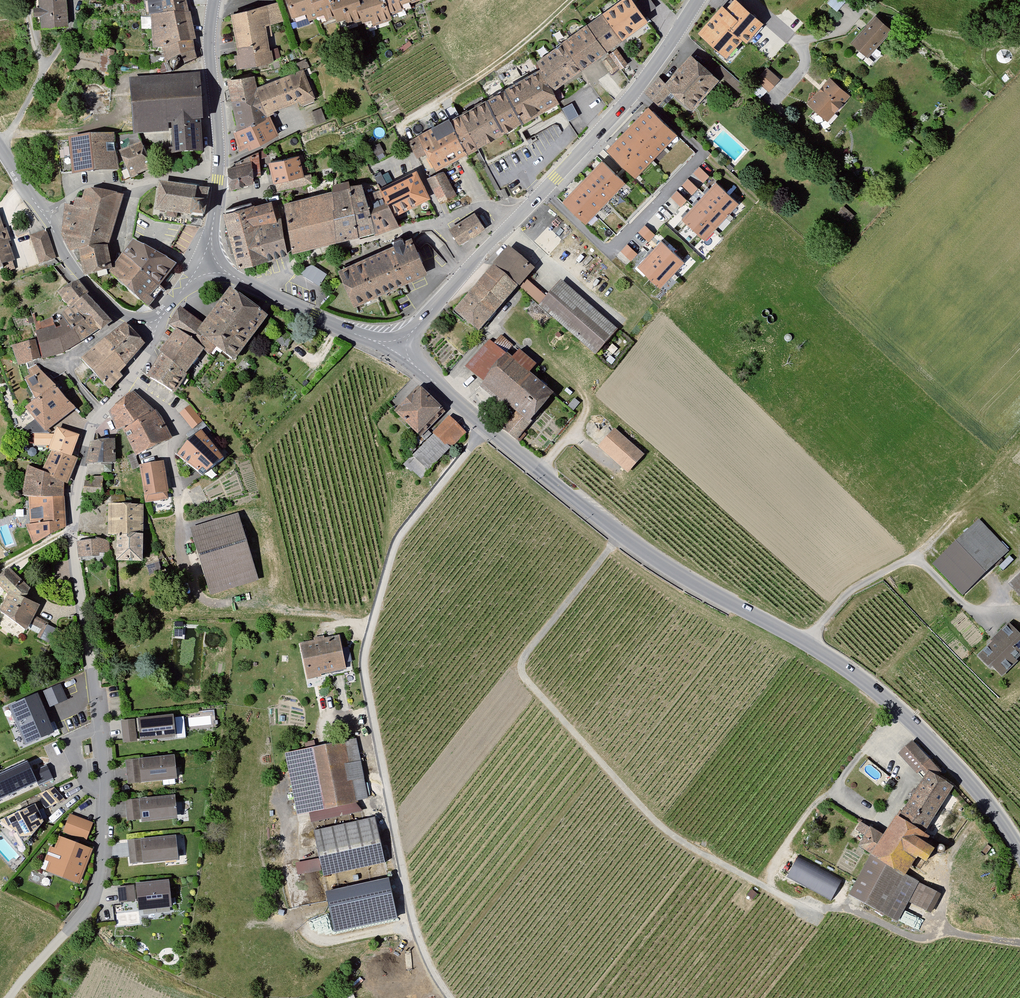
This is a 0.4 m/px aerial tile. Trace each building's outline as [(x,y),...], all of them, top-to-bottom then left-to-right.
[(41,30),(69,28),(66,0),(39,0),(41,30)] [(150,48),(159,51),(162,64),(178,61),(182,69),(197,61),(186,0),(141,0),(150,48)] [(286,3),(291,16),(305,12),(308,20),(314,21),(329,19),(334,23),(341,20),(344,27),(357,21),(363,26),(389,19),(396,14),(393,11),(398,8),(401,11),(409,8),(407,2),(414,0),(286,0),(286,3)] [(409,141),(418,158),(421,156),(430,169),(557,105),(548,89),(646,26),(629,0),(620,0),(533,64),(536,73),(448,122),(445,119),(409,141)] [(640,15),(655,7),(652,0),(636,0),(633,2),(640,15)] [(699,28),(725,56),(761,17),(739,0),(733,0),(726,7),(722,4),(699,28)] [(829,4),(839,9),(842,1),(841,0),(830,0),(829,4)] [(276,4),(227,14),(235,55),(232,56),(233,72),(280,61),(276,48),(266,51),(266,38),(272,36),(271,25),(282,22),(276,4)] [(868,18),(847,42),(867,60),(892,32),(875,16),(868,18)] [(616,70),(627,62),(617,48),(605,56),(616,70)] [(659,77),(645,93),(661,109),(676,93),(693,108),(718,81),(691,55),(665,83),(659,77)] [(231,132),(238,153),(276,134),(268,116),(298,103),(302,107),(315,100),(301,72),(309,68),(305,61),(296,65),(297,72),(254,88),(252,76),(224,81),(235,129),(231,132)] [(781,77),(767,66),(755,80),(769,91),(781,77)] [(197,75),(126,79),(123,108),(130,136),(165,134),(165,157),(200,155),(198,131),(201,131),(196,101),(197,75)] [(851,97),(829,78),(805,106),(827,125),(851,97)] [(569,118),(577,113),(572,103),(563,108),(569,118)] [(677,132),(649,105),(607,148),(636,175),(677,132)] [(83,136),(64,139),(67,179),(88,174),(116,172),(112,136),(83,136)] [(150,169),(137,143),(114,154),(127,180),(150,169)] [(248,162),(227,168),(230,192),(252,185),(249,178),(259,177),(257,161),(269,157),(265,148),(247,156),(248,162)] [(294,154),(266,162),(270,184),(272,184),(274,192),(312,184),(301,155),(294,154)] [(626,180),(603,158),(563,199),(586,222),(626,180)] [(709,174),(699,165),(694,172),(704,181),(709,174)] [(442,171),(425,179),(437,205),(454,196),(442,171)] [(330,191),(280,203),(282,230),(289,254),(396,226),(391,216),(426,199),(413,172),(385,183),(380,173),(373,176),(377,184),(363,187),(349,187),(346,183),(332,185),(330,191)] [(699,187),(689,178),(683,184),(693,193),(699,187)] [(740,201),(715,180),(682,218),(706,239),(740,201)] [(209,188),(159,181),(155,208),(205,215),(209,188)] [(123,196),(91,187),(86,190),(85,199),(77,198),(76,206),(68,205),(63,234),(68,255),(78,252),(84,273),(111,268),(110,250),(109,248),(123,196)] [(687,198),(677,189),(672,196),(682,205),(687,198)] [(270,201),(224,214),(240,269),(285,255),(270,201)] [(472,211),(447,228),(458,245),(484,229),(472,211)] [(2,266),(5,276),(17,272),(13,261),(7,246),(12,245),(6,228),(3,229),(0,220),(0,268),(2,266)] [(656,234),(646,225),(640,231),(650,240),(656,234)] [(44,230),(26,237),(38,268),(56,261),(44,230)] [(685,259),(661,238),(637,265),(661,286),(685,259)] [(390,246),(335,271),(338,282),(344,295),(351,307),(424,275),(408,239),(399,243),(398,239),(389,242),(390,246)] [(173,266),(134,241),(112,272),(150,311),(164,292),(157,287),(173,266)] [(637,253),(627,243),(621,250),(631,259),(637,253)] [(449,313),(476,336),(517,287),(538,304),(535,308),(594,358),(618,329),(562,279),(545,295),(526,280),(533,271),(505,248),(449,313)] [(300,273),(319,285),(326,273),(308,261),(300,273)] [(32,342),(7,347),(14,368),(37,360),(61,354),(77,344),(96,332),(98,333),(111,322),(76,282),(59,291),(53,296),(67,310),(58,316),(60,319),(51,323),(50,319),(37,324),(38,330),(31,333),(32,342)] [(158,355),(143,377),(170,396),(184,376),(182,373),(201,351),(207,355),(211,350),(230,362),(265,316),(262,315),(269,307),(259,302),(253,309),(226,290),(201,323),(177,308),(165,327),(171,330),(155,353),(158,355)] [(123,325),(78,359),(88,374),(108,393),(120,377),(117,374),(142,346),(123,325)] [(293,339),(280,329),(272,341),(285,351),(293,339)] [(493,346),(488,342),(466,368),(485,383),(479,389),(512,416),(499,431),(513,442),(554,393),(531,375),(538,366),(501,336),(493,346)] [(34,366),(25,370),(27,376),(21,379),(28,398),(33,399),(22,410),(41,435),(73,410),(50,388),(34,366)] [(399,410),(393,416),(421,444),(400,465),(410,476),(413,473),(418,479),(463,433),(419,389),(411,397),(409,395),(396,408),(399,410)] [(111,406),(106,413),(114,430),(122,426),(132,459),(170,440),(152,411),(130,392),(111,406)] [(203,421),(190,405),(180,413),(193,430),(203,421)] [(50,436),(28,436),(28,446),(47,447),(45,451),(48,452),(38,473),(25,467),(18,497),(28,498),(28,525),(22,527),(30,548),(65,528),(63,523),(64,498),(61,497),(61,487),(77,460),(70,457),(78,437),(55,428),(50,436)] [(645,457),(613,429),(597,448),(628,475),(645,457)] [(203,475),(224,457),(201,430),(177,454),(203,475)] [(113,440),(88,443),(82,466),(112,464),(113,440)] [(149,463),(136,466),(142,498),(145,503),(166,500),(161,463),(149,463)] [(89,482),(82,482),(80,488),(81,494),(101,496),(103,477),(90,475),(89,482)] [(95,539),(74,542),(77,559),(89,558),(106,559),(106,562),(140,563),(143,505),(106,505),(105,531),(96,532),(95,539)] [(236,515),(187,528),(194,556),(208,597),(258,582),(242,545),(236,515)] [(1010,550),(980,519),(933,564),(963,595),(1010,550)] [(5,568),(0,574),(0,591),(6,597),(0,607),(0,616),(10,623),(24,632),(38,606),(24,601),(29,590),(5,568)] [(1009,585),(1019,597),(1019,574),(1009,585)] [(27,629),(45,637),(51,623),(33,616),(27,629)] [(1009,622),(990,640),(991,641),(977,655),(988,667),(991,669),(996,670),(1001,675),(1018,661),(1017,659),(1019,656),(1019,634),(1009,622)] [(337,636),(298,644),(299,664),(306,682),(346,673),(337,636)] [(56,684),(46,687),(52,704),(73,697),(69,685),(58,689),(56,684)] [(36,691),(3,704),(20,746),(53,733),(36,691)] [(0,713),(0,730),(10,725),(2,711),(0,713)] [(171,716),(118,721),(120,743),(173,738),(171,716)] [(355,738),(281,754),(295,816),(369,800),(355,738)] [(910,742),(897,755),(918,779),(896,820),(893,818),(881,834),(860,822),(848,844),(867,857),(848,895),(896,923),(907,902),(930,915),(940,895),(904,875),(913,858),(922,863),(930,850),(924,845),(927,837),(923,833),(953,788),(910,742)] [(175,756),(123,760),(125,785),(178,780),(175,756)] [(36,783),(26,759),(0,771),(0,798),(36,783)] [(37,784),(53,778),(47,764),(31,771),(37,784)] [(52,788),(35,796),(48,808),(64,800),(52,788)] [(175,794),(121,799),(123,822),(138,821),(139,825),(177,821),(175,794)] [(0,820),(0,825),(11,833),(18,848),(40,822),(32,807),(0,820)] [(93,823),(70,815),(63,824),(61,835),(85,844),(93,823)] [(374,816),(310,830),(316,859),(293,864),(296,875),(318,870),(320,879),(385,865),(374,816)] [(174,835),(125,841),(128,865),(138,864),(141,866),(178,862),(174,835)] [(91,850),(57,838),(52,849),(47,848),(43,860),(46,862),(42,874),(77,887),(91,850)] [(796,855),(786,875),(830,899),(841,878),(796,855)] [(321,891),(329,933),(394,920),(385,878),(321,891)] [(115,889),(117,904),(134,902),(136,912),(171,908),(167,879),(133,883),(133,886),(115,889)]
